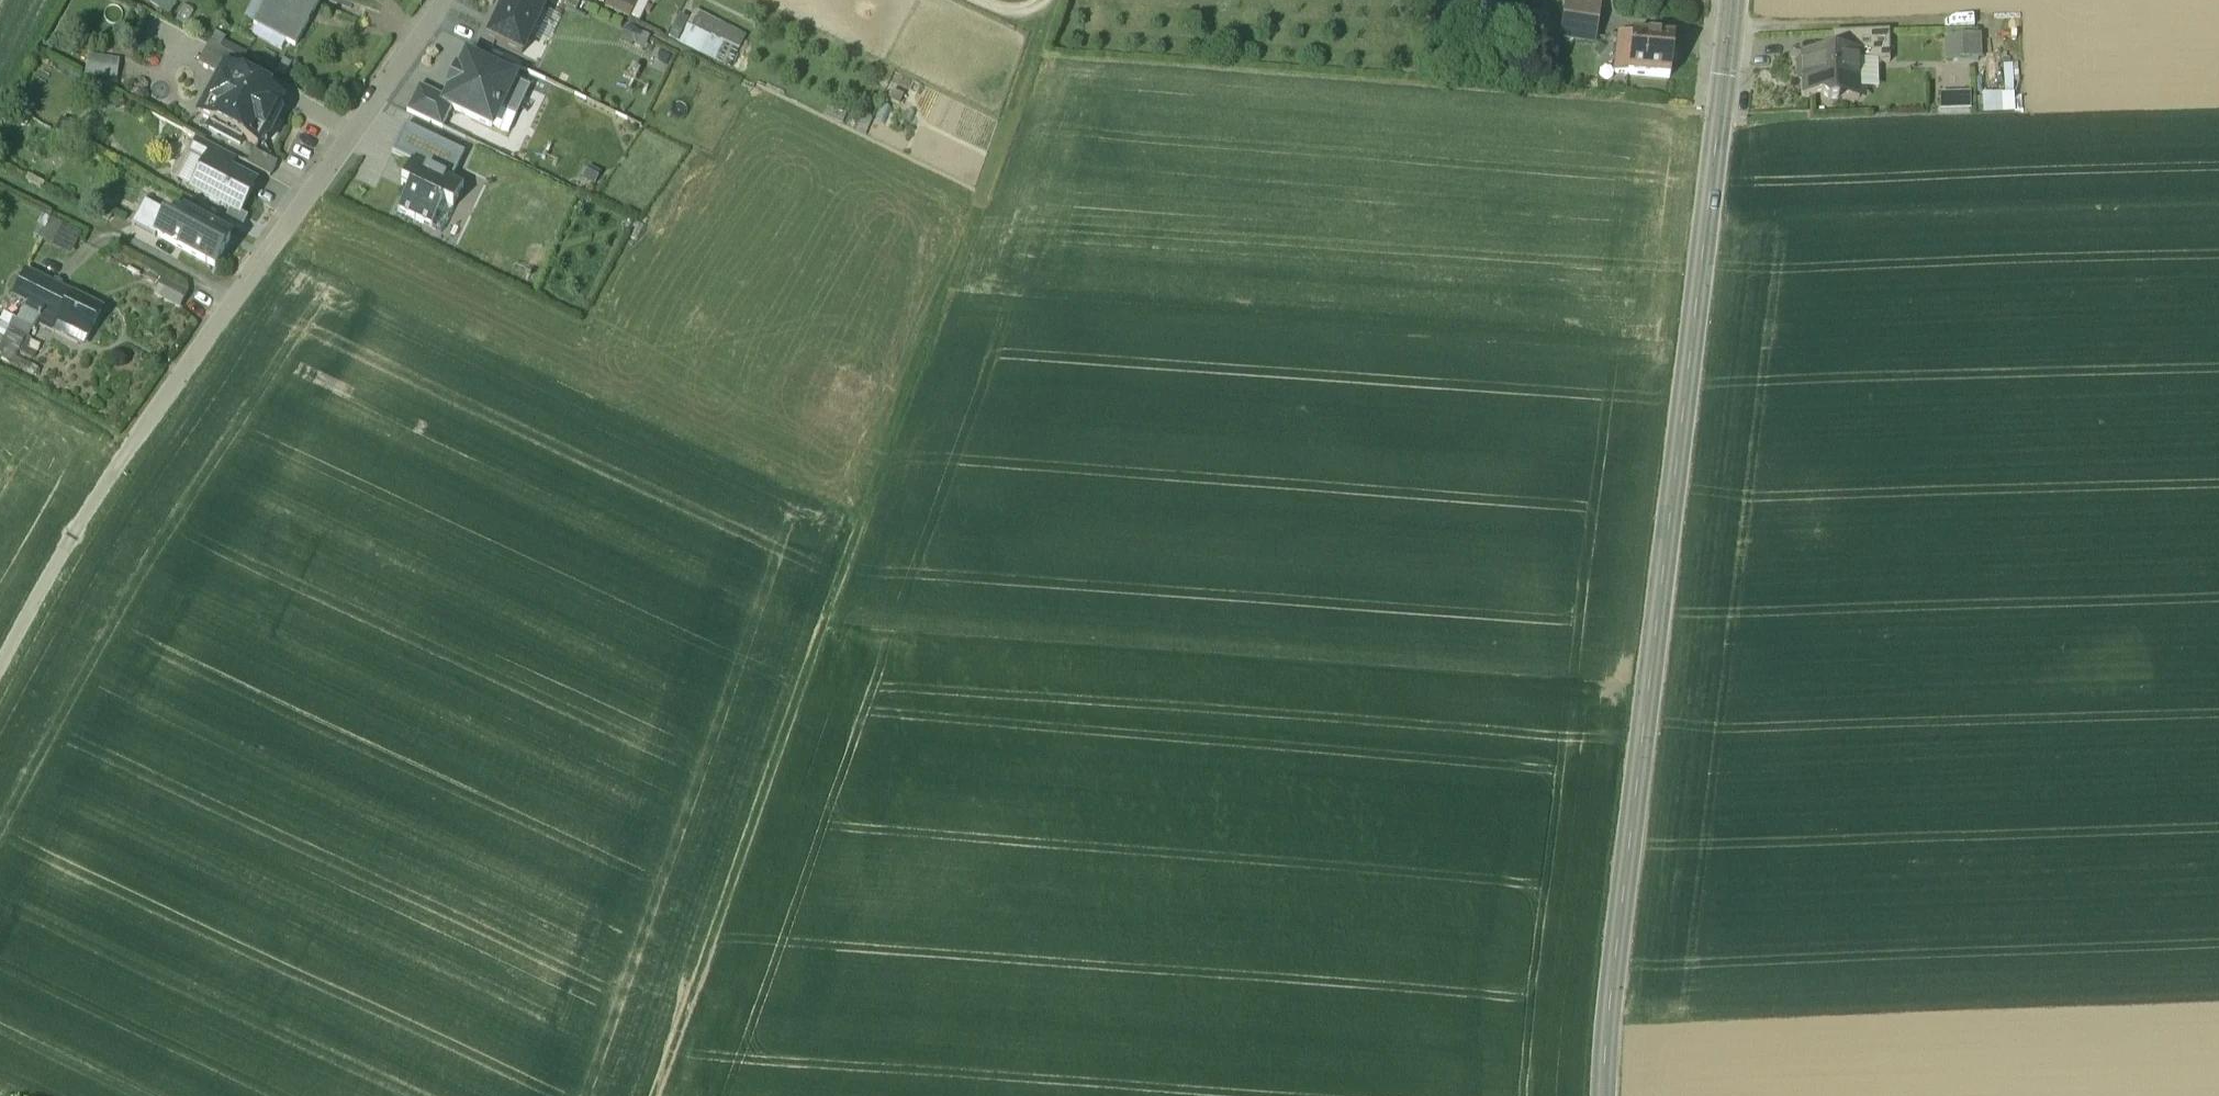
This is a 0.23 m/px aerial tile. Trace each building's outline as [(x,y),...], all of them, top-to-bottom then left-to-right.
[(178,0),(148,0),(171,15),(180,1),(178,0)] [(253,25),(295,47),(320,0),(267,0),(253,25)] [(497,11),(501,13),(490,36),(524,52),(546,5),(543,4),(535,0),(503,0),(497,11)] [(605,8),(629,19),(639,0),(609,0),(605,8)] [(1600,10),(1568,5),(1563,36),(1596,41),(1600,10)] [(672,39),(733,69),(749,36),(699,12),(694,22),(679,15),(674,24),(678,26),(672,39)] [(1889,32),(1832,34),(1832,56),(1858,55),(1858,65),(1890,64),(1889,32)] [(1619,34),(1615,72),(1628,73),(1632,35),(1619,34)] [(1674,39),(1632,35),(1628,73),(1628,74),(1669,78),(1674,39)] [(1943,40),(1944,61),(1981,60),(1980,38),(1943,40)] [(244,62),(209,44),(198,63),(221,75),(225,68),(237,75),(244,62)] [(1832,56),(1803,57),(1803,62),(1799,65),(1799,79),(1804,81),(1804,94),(1822,93),(1829,100),(1838,99),(1844,93),(1844,89),(1859,88),(1858,65),(1858,55),(1832,56)] [(532,87),(468,57),(448,98),(445,105),(453,108),(492,127),(502,107),(519,115),(532,87)] [(120,62),(90,58),(88,76),(117,80),(120,62)] [(237,75),(225,68),(221,75),(213,91),(206,94),(198,109),(200,116),(212,122),(208,128),(240,145),(243,139),(258,146),(261,140),(267,139),(280,113),(278,107),(281,101),(268,94),(270,92),(237,75)] [(445,105),(448,98),(420,85),(407,111),(444,128),(453,108),(445,105)] [(1940,93),(1940,109),(1971,109),(1971,92),(1940,93)] [(1989,112),(2017,111),(2017,92),(1988,93),(1989,112)] [(412,162),(422,166),(435,139),(405,125),(392,153),(412,162)] [(234,158),(199,139),(192,153),(207,160),(207,159),(228,170),(228,169),(234,158)] [(412,162),(401,184),(409,188),(398,212),(431,227),(443,203),(454,208),(464,186),(453,181),(466,153),(435,139),(422,166),(412,162)] [(277,162),(254,150),(247,163),(270,176),(277,162)] [(228,170),(207,159),(207,160),(192,188),(209,197),(210,202),(218,206),(223,205),(230,209),(239,213),(240,212),(255,183),(228,169),(228,170)] [(168,216),(157,209),(143,230),(157,237),(158,235),(157,234),(165,221),(168,216)] [(239,213),(230,209),(224,220),(241,229),(248,216),(240,212),(239,213)] [(229,239),(183,214),(176,227),(165,221),(157,234),(158,235),(214,265),(229,239)] [(51,223),(42,242),(70,255),(79,236),(51,223)] [(102,309),(41,279),(22,317),(79,345),(82,339),(86,341),(102,309)] [(187,294),(162,280),(154,294),(180,307),(187,294)] [(16,299),(10,315),(21,320),(27,304),(16,299)] [(38,373),(16,360),(19,353),(33,359),(40,348),(0,327),(0,360),(35,378),(38,373)]
